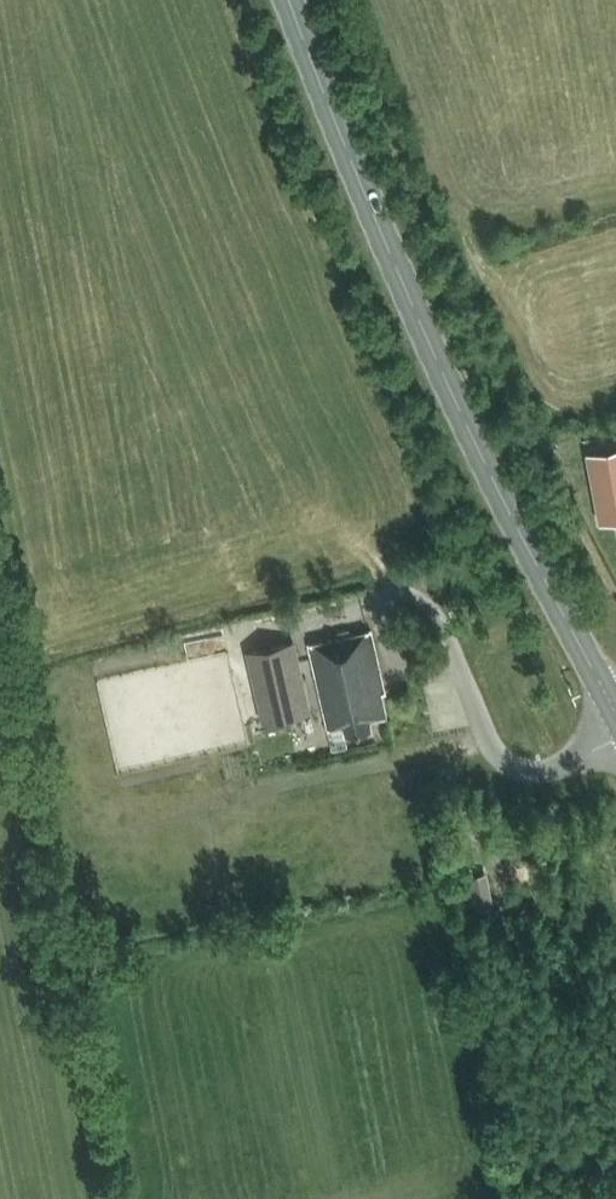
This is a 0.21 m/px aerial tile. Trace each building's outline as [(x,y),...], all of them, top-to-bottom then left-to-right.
[(600,522),(615,519),(615,446),(587,452),(600,522)] [(370,719),(387,715),(382,693),(386,692),(372,630),(310,644),(329,728),(345,725),(347,735),(372,730),(370,719)] [(293,641),(248,651),(264,721),(309,711),(293,641)] [(213,695),(234,689),(232,678),(210,684),(213,695)] [(219,723),(245,718),(243,707),(217,712),(219,723)]
